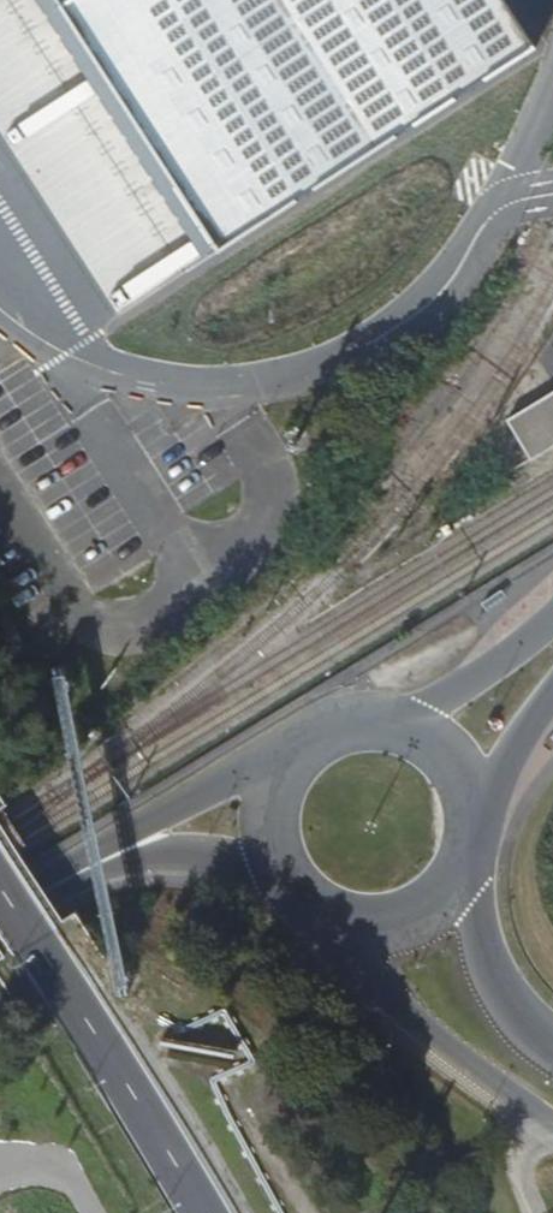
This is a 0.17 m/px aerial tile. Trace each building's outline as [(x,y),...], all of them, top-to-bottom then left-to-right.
[(225,248),(532,42),(505,0),(61,0),(225,248)] [(533,456),(552,444),(552,389),(509,415),(533,456)] [(487,610),(508,597),(503,589),(483,602),(487,610)] [(175,1036),(166,1035),(165,1044),(173,1045),(175,1036)] [(188,1038),(186,1048),(195,1049),(196,1040),(188,1038)] [(211,1043),(202,1041),(200,1050),(209,1052),(211,1043)] [(232,1046),(223,1045),(222,1054),(230,1056),(232,1046)]
